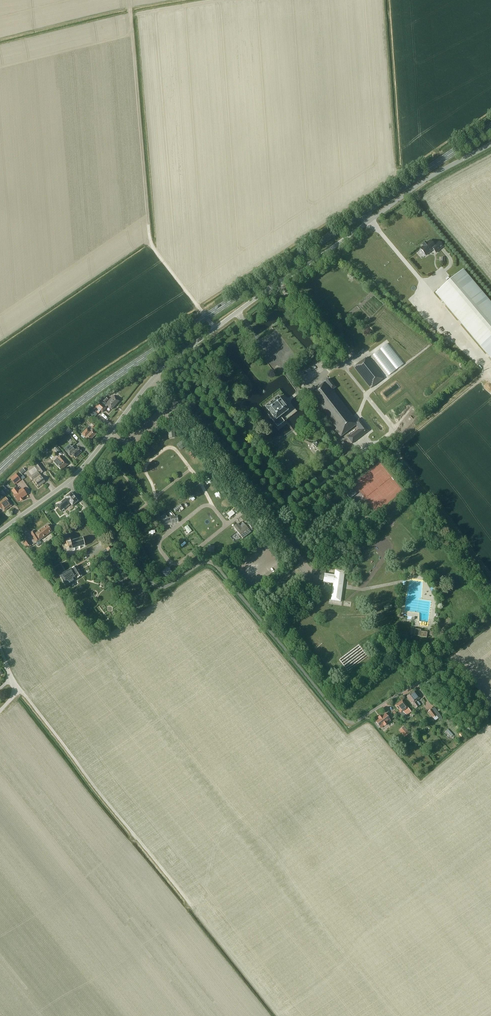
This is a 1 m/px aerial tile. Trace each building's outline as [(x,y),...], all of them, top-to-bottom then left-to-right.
[(439,242),(434,246),(430,241),(427,243),(426,242),(422,245),(423,246),(420,249),(426,255),(433,250),(436,253),(443,247),(439,242)] [(435,293),(490,359),(490,304),(462,270),(435,293)] [(354,367),(370,388),(384,378),(367,357),(354,367)] [(307,395),(339,437),(356,425),(358,423),(356,421),(334,391),(335,390),(334,389),(336,387),(329,378),(307,395)] [(104,409),(107,406),(111,409),(118,401),(112,396),(106,404),(105,403),(107,399),(105,398),(103,401),(102,403),(101,403),(98,406),(97,405),(93,410),(98,414),(101,411),(102,413),(105,409),(104,409)] [(267,414),(277,427),(284,422),(280,416),(288,411),(277,398),(265,408),(269,413),(267,414)] [(359,429),(348,438),(352,443),(364,435),(365,433),(369,430),(359,418),(356,421),(358,423),(356,425),(359,429)] [(63,431),(67,435),(72,431),(69,427),(63,431)] [(82,435),(89,442),(96,434),(91,429),(89,431),(88,430),(82,435)] [(66,452),(67,452),(66,452),(70,455),(71,454),(75,458),(81,452),(77,447),(76,448),(73,445),(72,447),(72,446),(66,452)] [(59,456),(57,458),(53,462),(61,471),(68,465),(59,456)] [(33,480),(38,487),(45,482),(39,474),(44,471),(39,464),(34,467),(37,471),(30,477),(32,480),(33,480)] [(21,480),(16,474),(10,478),(15,485),(21,480)] [(16,488),(15,488),(12,491),(14,494),(13,495),(17,501),(27,495),(22,488),(18,491),(16,488)] [(352,488),(348,491),(346,488),(343,491),(350,499),(356,494),(352,488)] [(78,502),(70,493),(65,497),(66,499),(56,506),(61,512),(71,504),(72,506),(78,502)] [(11,505),(5,497),(0,501),(0,507),(1,507),(4,511),(11,505)] [(165,514),(162,516),(167,522),(168,521),(169,523),(178,522),(178,520),(177,516),(168,517),(166,515),(165,514)] [(248,524),(252,529),(255,526),(258,524),(253,519),(250,521),(248,524)] [(39,541),(52,532),(47,524),(35,533),(33,530),(30,533),(36,543),(37,543),(37,544),(38,546),(39,546),(41,544),(41,543),(40,541),(39,541)] [(241,528),(237,524),(233,527),(243,539),(251,532),(245,525),(241,528)] [(85,546),(82,538),(67,542),(69,550),(85,546)] [(23,542),(27,549),(31,546),(27,539),(23,542)] [(215,553),(217,546),(210,544),(208,552),(215,553)] [(111,557),(115,554),(110,546),(106,549),(111,557)] [(82,576),(76,566),(59,576),(65,586),(82,576)] [(320,582),(319,582),(319,586),(324,586),(324,583),(332,584),(330,601),(340,602),(344,572),(334,570),(333,575),(325,574),(325,571),(320,570),(319,579),(320,580),(320,582)] [(414,636),(426,637),(427,633),(420,632),(421,630),(415,629),(414,636)] [(416,700),(419,699),(414,691),(406,697),(411,704),(412,704),(416,709),(420,705),(418,702),(417,702),(416,700)] [(410,712),(402,700),(394,705),(400,713),(402,711),(405,713),(407,715),(410,712)] [(428,712),(433,718),(439,713),(435,707),(432,709),(431,709),(428,712)] [(387,724),(387,723),(390,720),(385,713),(381,716),(381,715),(378,717),(379,718),(375,720),(380,727),(383,725),(384,726),(387,724)] [(410,733),(404,726),(399,731),(405,738),(410,733)]
